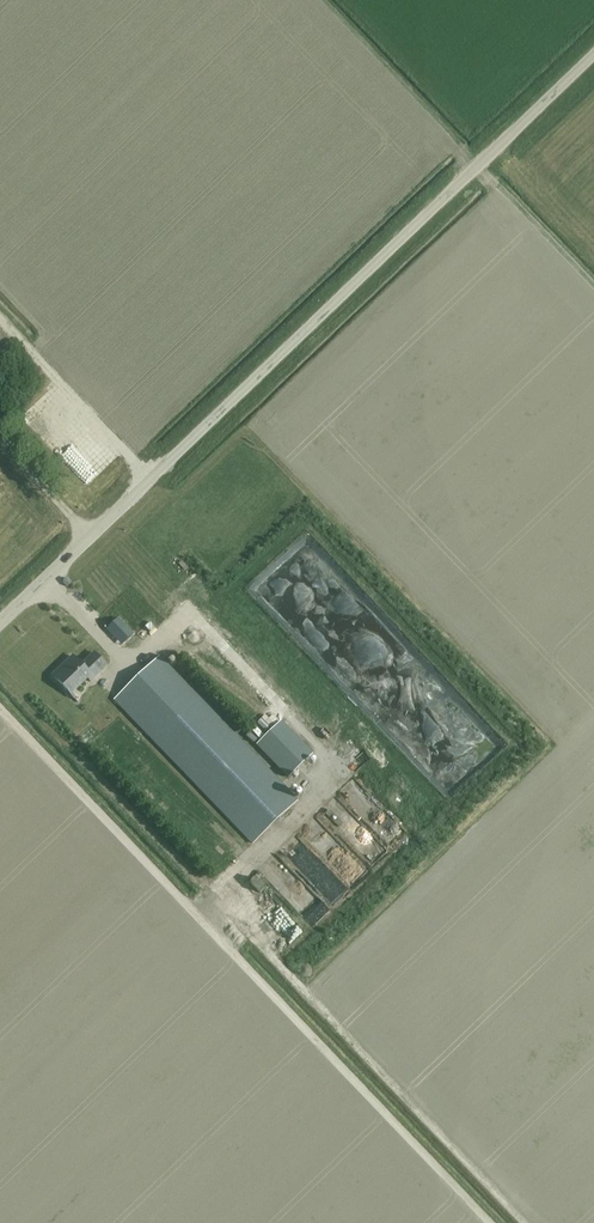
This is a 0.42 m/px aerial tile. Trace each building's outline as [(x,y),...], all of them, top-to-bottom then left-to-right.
[(118,619),(107,629),(122,645),(133,635),(118,619)] [(66,663),(68,665),(55,679),(71,695),(87,678),(91,682),(101,672),(107,666),(95,653),(94,653),(88,659),(82,665),(73,656),(66,663)] [(298,800),(160,657),(115,700),(253,843),(298,800)] [(313,754),(282,722),(258,745),(289,777),(313,754)] [(342,750),(349,758),(359,749),(351,741),(342,750)] [(315,769),(301,780),(305,786),(320,775),(315,769)] [(389,820),(345,780),(337,790),(381,829),(389,820)] [(361,823),(345,809),(340,815),(324,801),(318,808),(350,836),(361,823)] [(311,841),(326,846),(331,834),(316,829),(311,841)] [(326,893),(343,879),(335,869),(330,874),(321,864),(309,873),(326,893)]
